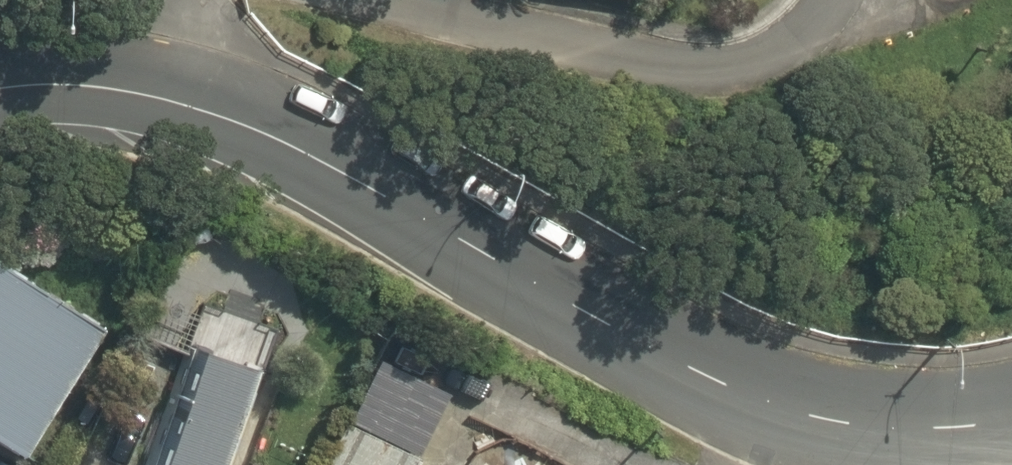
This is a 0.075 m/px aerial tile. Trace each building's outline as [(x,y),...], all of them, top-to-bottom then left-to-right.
[(0,265),(0,438),(23,452),(100,327),(0,265)] [(197,337),(148,464),(205,464),(247,356),(197,337)] [(343,420),(320,464),(414,464),(418,458),(343,420)]
